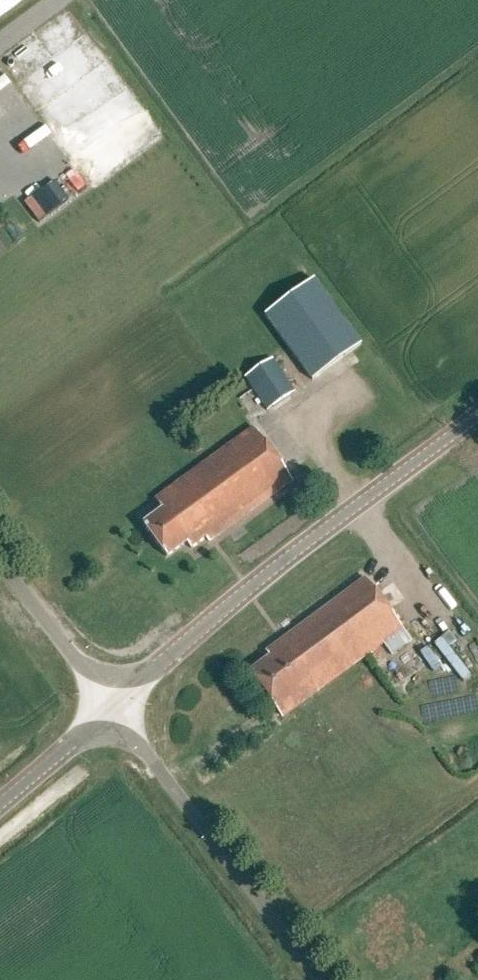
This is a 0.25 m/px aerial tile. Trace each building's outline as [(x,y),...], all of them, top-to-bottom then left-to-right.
[(27,0),(0,0),(0,20),(27,0)] [(362,344),(314,279),(264,316),(312,381),(362,344)] [(273,360),(245,379),(267,412),(295,393),(273,360)] [(162,510),(143,524),(167,557),(187,543),(191,549),(206,538),(209,542),(292,482),(253,428),(154,500),(162,510)] [(268,657),(249,671),(283,718),(383,644),(391,656),(412,640),(375,590),(366,578),(284,637),(280,640),(264,652),(268,657)]
